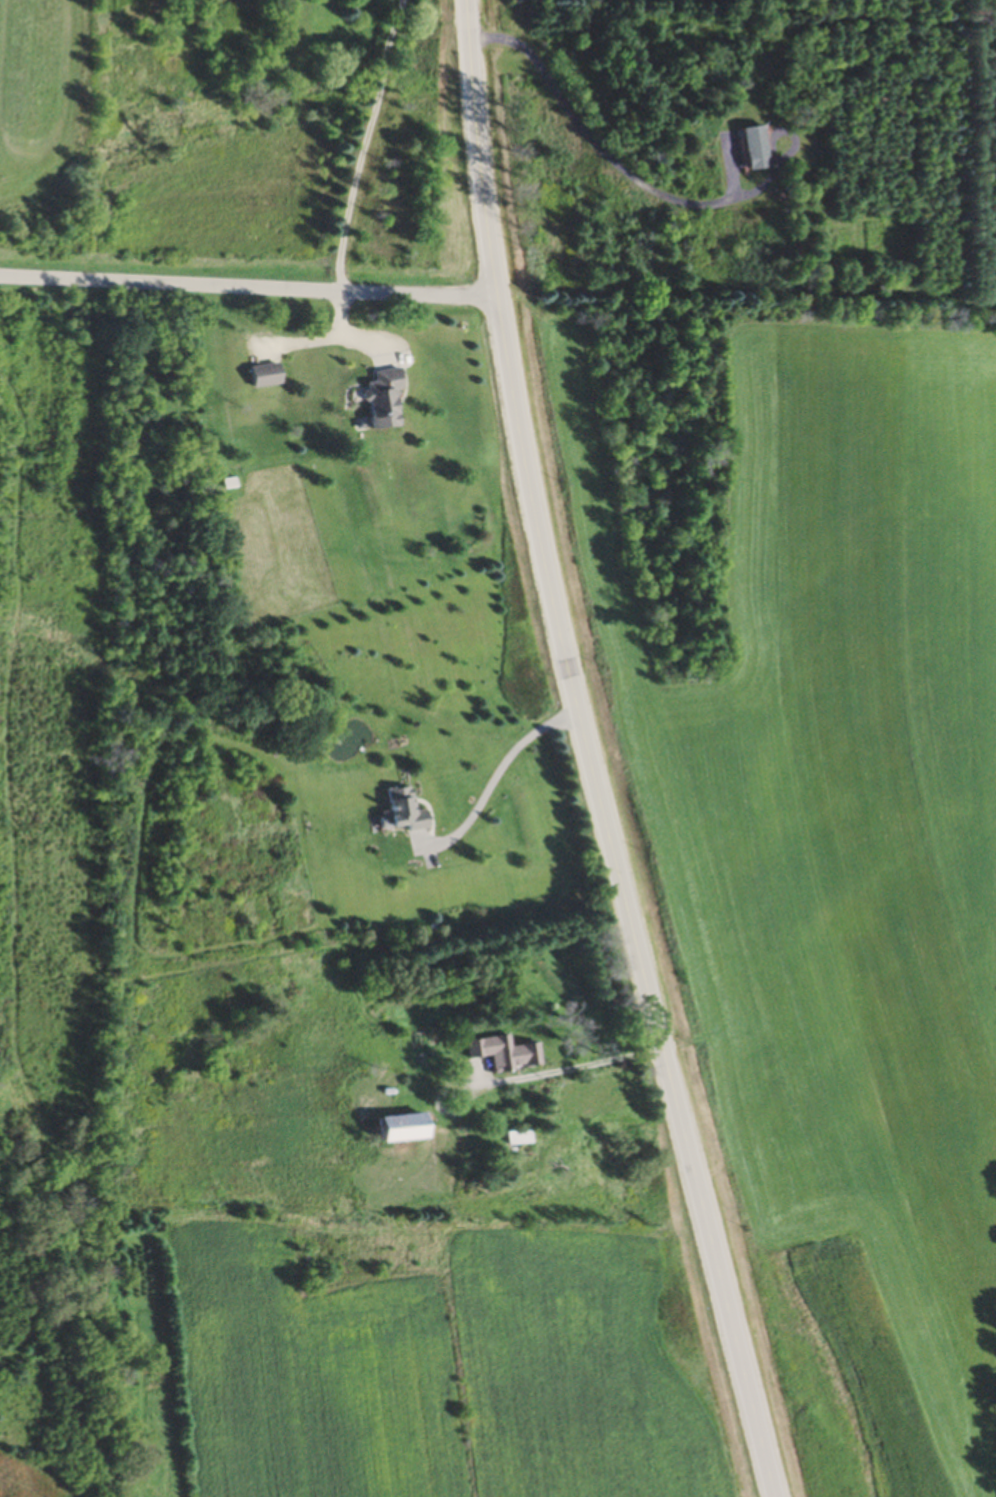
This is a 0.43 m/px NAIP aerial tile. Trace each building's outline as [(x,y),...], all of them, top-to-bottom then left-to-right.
[(739,130),(745,172),(767,169),(761,127),(739,130)] [(247,388),(278,386),(276,365),(246,367),(247,388)] [(395,427),(390,392),(400,390),(397,368),(370,372),(371,381),(361,382),(368,430),(395,427)] [(404,832),(426,830),(424,811),(410,813),(406,787),(384,790),(387,817),(378,818),(379,829),(403,826),(404,832)] [(485,1048),(487,1063),(503,1061),(505,1074),(526,1071),(521,1042),(485,1048)] [(419,1141),(418,1115),(371,1118),(373,1144),(419,1141)] [(507,1132),(507,1146),(531,1146),(531,1132),(507,1132)]
